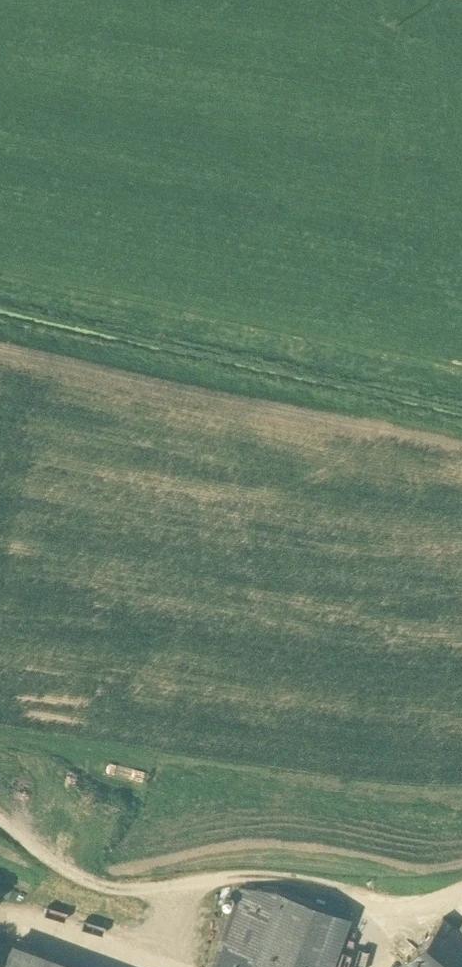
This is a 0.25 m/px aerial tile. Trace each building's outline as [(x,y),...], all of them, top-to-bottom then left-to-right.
[(241,884),(210,966),(249,966),(279,887),(241,884)] [(279,887),(249,966),(331,966),(352,915),(346,913),(327,905),(279,887)] [(349,906),(330,898),(327,905),(346,913),(349,906)] [(457,927),(457,926),(456,925),(455,925),(445,917),(445,916),(444,915),(442,916),(443,917),(408,957),(406,958),(417,966),(461,966),(461,931),(457,927)] [(13,943),(4,966),(77,966),(13,943)]
